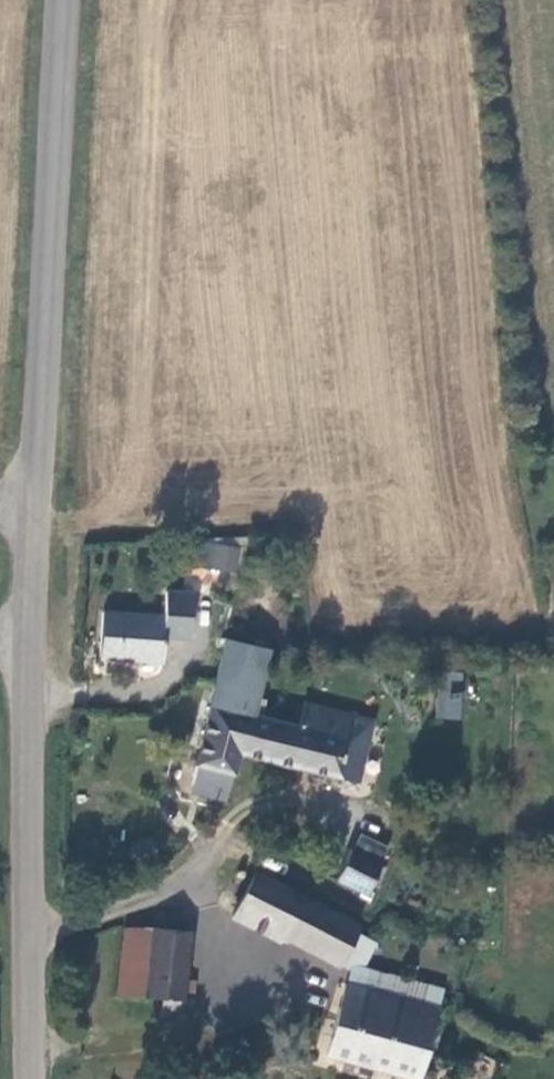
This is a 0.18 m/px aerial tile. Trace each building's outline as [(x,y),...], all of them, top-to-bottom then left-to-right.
[(199,541),(197,566),(237,570),(240,545),(199,541)] [(167,589),(165,640),(197,641),(198,590),(167,589)] [(102,615),(100,657),(161,660),(164,618),(102,615)] [(252,707),(267,648),(225,637),(208,703),(184,696),(168,756),(195,762),(187,791),(223,800),(236,750),(246,710),(247,705),(252,707)] [(464,674),(440,672),(437,716),(461,718),(464,674)] [(296,723),(246,710),(236,750),(355,780),(365,742),(346,737),(352,713),(302,700),(296,723)] [(365,742),(371,718),(352,713),(346,737),(365,742)] [(375,844),(356,835),(334,879),(364,894),(378,865),(367,860),(375,844)] [(352,974),(360,959),(341,950),(351,932),(354,927),(250,872),(229,915),(274,939),(277,934),(346,970),(352,974)] [(188,930),(120,923),(113,991),(158,996),(156,1014),(179,1017),(188,930)] [(341,950),(360,959),(369,941),(351,932),(341,950)] [(433,1011),(436,999),(360,959),(352,974),(346,970),(341,985),(433,1011)] [(433,1011),(341,985),(322,1053),(412,1078),(415,1078),(433,1011)] [(244,1045),(246,1045),(249,1045),(251,1044),(253,1043),(255,1041),(255,1038),(255,1036),(254,1033),(252,1032),(250,1031),(247,1030),(245,1031),(242,1032),(241,1034),(240,1036),(240,1039),(240,1041),(242,1043),(244,1045)]
